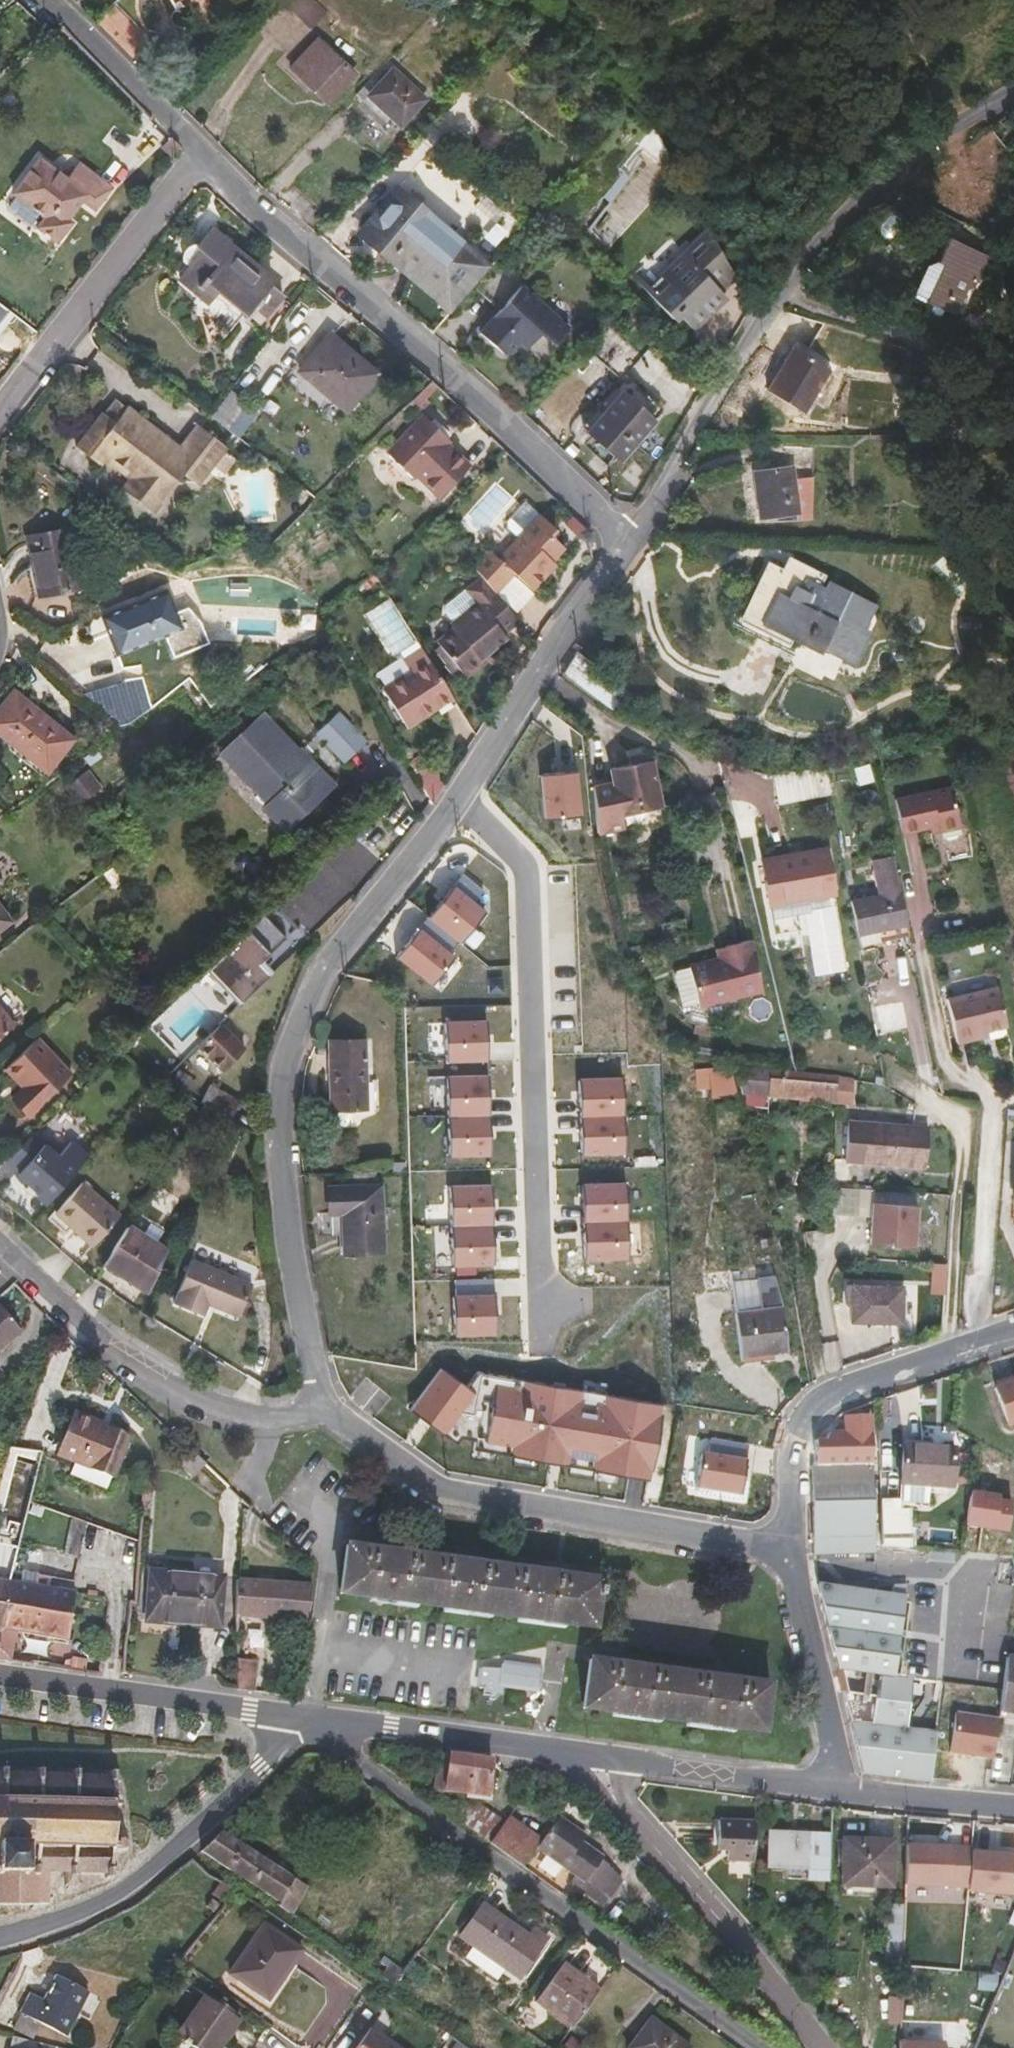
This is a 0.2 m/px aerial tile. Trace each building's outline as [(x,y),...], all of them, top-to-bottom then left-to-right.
[(286,3),(311,28),(327,11),(316,0),(289,0),(286,3)] [(55,36),(49,30),(45,33),(51,39),(55,36)] [(66,48),(55,36),(51,39),(63,51),(66,48)] [(332,50),(320,39),(312,47),(324,58),(332,50)] [(312,47),(295,65),(305,75),(302,78),(327,102),(355,73),(332,50),(324,58),(312,47)] [(295,65),(292,68),(302,78),(305,75),(295,65)] [(380,100),(376,103),(400,126),(425,99),(393,69),(371,92),(380,100)] [(182,147),(172,136),(163,146),(174,156),(182,147)] [(94,210),(111,187),(99,177),(97,179),(78,165),(68,179),(39,157),(11,193),(43,216),(36,227),(56,242),(72,221),(68,218),(81,200),(94,210)] [(447,312),(490,264),(401,183),(353,235),(394,271),(402,262),(410,269),(401,294),(396,299),(431,329),(447,312)] [(587,230),(607,247),(630,218),(610,203),(587,230)] [(269,284),(272,281),(210,228),(195,246),(191,246),(188,247),(184,251),(182,256),(182,260),(188,265),(177,278),(196,294),(207,282),(218,292),(244,314),(245,312),(258,324),(282,296),(269,284)] [(724,259),(710,233),(647,292),(671,318),(676,312),(690,327),(708,311),(715,304),(724,295),(720,291),(735,277),(727,263),(724,259)] [(977,280),(989,255),(948,235),(936,261),(937,262),(942,264),(925,298),(923,301),(954,315),(971,278),(977,280)] [(937,262),(927,266),(914,293),(925,298),(942,264),(937,262)] [(207,303),(218,292),(207,282),(196,294),(207,303)] [(493,317),(479,333),(501,353),(510,352),(519,342),(526,349),(541,333),(554,345),(569,328),(522,286),(493,317)] [(842,304),(812,292),(810,296),(821,299),(841,306),(842,304)] [(10,309),(0,301),(0,323),(10,309)] [(347,407),(376,373),(328,333),(297,371),(310,382),(313,379),(347,407)] [(839,369),(802,347),(777,392),(814,413),(839,369)] [(865,349),(863,361),(877,364),(879,352),(865,349)] [(630,385),(588,432),(618,459),(660,412),(630,385)] [(129,407),(118,398),(107,413),(111,417),(122,415),(129,407)] [(182,447),(129,406),(129,407),(122,415),(111,417),(107,413),(105,412),(82,441),(84,443),(108,462),(112,456),(137,475),(129,485),(158,507),(188,469),(202,480),(228,447),(200,424),(182,447)] [(439,498),(470,466),(447,444),(451,440),(424,414),(388,451),(392,455),(413,476),(415,474),(439,498)] [(413,476),(392,455),(380,468),(401,488),(413,476)] [(793,476),(791,463),(751,468),(758,519),(795,514),(798,513),(793,476)] [(811,474),(793,476),(798,513),(795,514),(796,520),(811,520),(811,474)] [(540,515),(526,501),(504,523),(518,537),(540,515)] [(562,545),(552,535),(557,530),(540,515),(518,537),(498,558),(489,549),(473,567),(484,580),(494,592),(513,572),(531,590),(545,575),(539,570),(562,545)] [(567,523),(581,537),(588,530),(573,516),(567,523)] [(80,588),(68,527),(26,535),(38,596),(80,588)] [(970,582),(959,546),(940,545),(940,554),(932,562),(960,591),(970,582)] [(879,614),(819,583),(824,573),(786,554),(780,566),(765,559),(757,575),(762,577),(736,628),(758,639),(761,633),(788,646),(794,635),(821,649),(823,644),(847,657),(859,634),(866,638),(879,614)] [(513,574),(495,592),(517,613),(534,594),(513,574)] [(499,630),(496,626),(511,613),(494,592),(484,580),(442,615),(447,621),(431,633),(459,668),(475,656),(472,652),(499,630)] [(199,621),(187,607),(177,611),(169,589),(102,615),(117,654),(165,635),(173,656),(208,642),(199,621)] [(499,630),(472,652),(475,656),(502,633),(499,630)] [(430,662),(422,649),(405,660),(413,672),(383,691),(402,721),(417,711),(421,718),(452,698),(430,662)] [(632,690),(578,652),(562,674),(599,702),(614,713),(632,690)] [(14,689),(0,707),(0,735),(47,773),(75,739),(14,689)] [(111,696),(104,706),(122,719),(129,709),(111,696)] [(406,727),(421,718),(417,711),(402,721),(406,727)] [(364,742),(339,714),(318,733),(343,761),(364,742)] [(295,756),(299,752),(270,720),(262,728),(255,721),(229,744),(236,751),(227,759),(256,791),(259,789),(269,801),(262,807),(282,829),(331,785),(306,757),(300,762),(295,756)] [(96,749),(84,758),(90,766),(102,757),(96,749)] [(426,751),(408,761),(432,802),(444,783),(426,751)] [(659,806),(650,758),(608,767),(611,779),(593,783),(596,823),(597,831),(621,826),(619,814),(659,806)] [(831,795),(825,762),(771,773),(777,805),(831,795)] [(101,787),(87,768),(67,783),(82,801),(101,787)] [(558,776),(540,777),(544,823),(580,820),(575,769),(558,771),(558,776)] [(959,825),(951,787),(893,799),(901,832),(937,823),(939,829),(959,825)] [(86,811),(78,818),(89,832),(97,825),(86,811)] [(832,892),(825,848),(761,858),(768,904),(832,892)] [(906,925),(892,854),(870,858),(877,892),(850,897),(857,936),(879,931),(906,925)] [(116,866),(104,874),(115,888),(126,880),(116,866)] [(475,902),(485,891),(463,873),(429,916),(459,940),(461,942),(486,911),(475,902)] [(834,905),(803,911),(813,975),(846,970),(834,905)] [(8,920),(0,910),(0,927),(8,920)] [(289,938),(267,915),(208,971),(242,1005),(270,976),(260,965),(289,938)] [(459,940),(429,916),(397,955),(432,983),(455,956),(449,951),(459,940)] [(882,942),(879,931),(857,936),(859,946),(882,942)] [(715,955),(705,958),(718,1003),(762,992),(749,939),(713,947),(715,955)] [(705,958),(687,962),(688,966),(696,1002),(697,1008),(718,1003),(705,958)] [(688,966),(671,970),(680,1006),(696,1002),(688,966)] [(1006,1024),(998,987),(946,999),(956,1041),(975,1037),(974,1032),(1006,1024)] [(0,1009),(0,1036),(13,1024),(0,1009)] [(486,1019),(444,1020),(446,1060),(487,1059),(486,1019)] [(240,1053),(215,1029),(194,1051),(219,1075),(240,1053)] [(73,1074),(38,1037),(4,1068),(22,1087),(10,1098),(27,1116),(73,1074)] [(366,1109),(364,1038),(334,1039),(335,1059),(330,1059),(331,1110),(340,1110),(360,1109),(366,1109)] [(736,1093),(729,1064),(708,1066),(712,1095),(736,1093)] [(766,1096),(836,1103),(837,1077),(837,1074),(794,1070),(735,1064),(739,1077),(768,1080),(766,1096)] [(489,1114),(487,1074),(446,1075),(447,1115),(489,1114)] [(624,1114),(623,1077),(579,1078),(580,1116),(624,1114)] [(836,1103),(836,1104),(854,1105),(856,1078),(837,1077),(836,1103)] [(228,1117),(238,1099),(210,1084),(201,1102),(205,1105),(228,1117)] [(360,1109),(340,1110),(340,1120),(345,1125),(355,1124),(360,1119),(360,1109)] [(490,1153),(489,1114),(447,1115),(449,1155),(490,1153)] [(624,1114),(580,1116),(581,1153),(625,1152),(624,1114)] [(925,1167),(929,1126),(847,1119),(843,1161),(925,1167)] [(35,1194),(46,1203),(88,1155),(71,1140),(58,1155),(44,1143),(45,1141),(35,1133),(6,1161),(18,1172),(17,1173),(38,1191),(35,1194)] [(120,1215),(82,1181),(55,1213),(69,1225),(72,1221),(95,1242),(120,1215)] [(626,1182),(582,1183),(583,1221),(627,1220),(626,1182)] [(450,1185),(451,1225),(492,1224),(491,1184),(450,1185)] [(383,1252),(381,1185),(328,1187),(329,1213),(342,1213),(344,1253),(383,1252)] [(918,1207),(874,1203),(870,1244),(915,1247),(918,1207)] [(627,1220),(583,1221),(584,1256),(628,1255),(627,1220)] [(141,1288),(166,1249),(128,1224),(103,1264),(141,1288)] [(492,1224),(451,1225),(452,1264),(493,1263),(492,1224)] [(239,1316),(253,1282),(192,1257),(172,1302),(204,1315),(210,1304),(239,1316)] [(779,1274),(732,1280),(742,1359),(789,1353),(779,1274)] [(495,1333),(494,1278),(455,1279),(456,1294),(453,1294),(454,1334),(495,1333)] [(902,1322),(903,1287),(847,1285),(847,1301),(851,1301),(851,1321),(902,1322)] [(0,1306),(0,1350),(21,1332),(0,1306)] [(664,1403),(479,1372),(469,1388),(444,1369),(412,1411),(458,1445),(462,1439),(477,1441),(475,1450),(651,1479),(653,1470),(654,1470),(663,1414),(662,1413),(664,1403)] [(994,1385),(1008,1427),(1013,1424),(1013,1378),(994,1385)] [(114,1478),(131,1436),(90,1420),(91,1419),(74,1412),(57,1455),(114,1478)] [(875,1553),(872,1413),(844,1414),(845,1431),(824,1432),(824,1437),(816,1438),(816,1465),(812,1465),(814,1553),(875,1553)] [(750,1445),(712,1440),(710,1454),(703,1453),(698,1489),(743,1495),(750,1445)] [(952,1487),(955,1446),(904,1443),(900,1483),(903,1484),(913,1484),(923,1485),(952,1487)] [(179,1462),(193,1476),(205,1463),(190,1449),(184,1456),(179,1462)] [(922,1500),(923,1485),(913,1484),(903,1484),(902,1499),(922,1500)] [(970,1491),(965,1524),(1013,1531),(1013,1503),(1012,1503),(1013,1498),(970,1491)] [(900,1499),(881,1500),(881,1513),(882,1545),(900,1547),(911,1548),(910,1509),(900,1510),(900,1499)] [(546,1573),(348,1546),(341,1593),(594,1626),(600,1580),(546,1573)] [(220,1627),(224,1576),(149,1570),(145,1622),(220,1627)] [(0,1579),(0,1637),(10,1582),(9,1582),(9,1580),(0,1579)] [(306,1622),(311,1584),(238,1579),(238,1615),(306,1622)] [(75,1592),(9,1580),(9,1582),(10,1582),(0,1637),(0,1659),(11,1661),(17,1632),(67,1640),(75,1592)] [(931,1780),(944,1684),(895,1676),(906,1596),(818,1584),(849,1721),(862,1773),(931,1780)] [(1006,1656),(998,1711),(1013,1713),(1013,1657),(1006,1656)] [(239,1660),(239,1689),(258,1692),(258,1660),(239,1660)] [(762,1731),(769,1685),(728,1679),(721,1678),(590,1660),(584,1708),(762,1731)] [(540,1688),(542,1669),(501,1663),(501,1668),(481,1667),(480,1687),(485,1687),(484,1694),(491,1695),(491,1699),(496,1699),(500,1695),(500,1683),(540,1688)] [(997,1718),(955,1712),(949,1752),(992,1758),(997,1718)] [(487,1795),(492,1759),(439,1752),(433,1788),(487,1795)] [(113,1782),(118,1782),(118,1777),(113,1776),(113,1771),(108,1771),(108,1776),(76,1775),(77,1770),(71,1770),(71,1775),(40,1774),(40,1769),(35,1769),(34,1774),(5,1773),(5,1768),(0,1768),(0,1902),(30,1903),(30,1907),(34,1907),(34,1903),(47,1903),(47,1870),(64,1870),(64,1885),(66,1885),(66,1888),(74,1888),(74,1885),(76,1885),(77,1870),(105,1871),(104,1877),(110,1877),(110,1871),(116,1871),(116,1866),(110,1865),(111,1850),(125,1850),(125,1848),(127,1848),(128,1840),(125,1840),(125,1838),(111,1837),(112,1817),(112,1806),(118,1807),(118,1802),(112,1801),(113,1782)] [(504,1822),(476,1803),(469,1813),(439,1791),(432,1801),(490,1842),(504,1822)] [(622,1879),(601,1860),(603,1857),(581,1841),(576,1838),(581,1832),(558,1815),(541,1840),(536,1847),(585,1882),(580,1889),(602,1906),(608,1897),(609,1898),(622,1879)] [(536,1847),(541,1840),(508,1816),(504,1822),(490,1842),(523,1866),(536,1847)] [(754,1861),(756,1821),(718,1819),(717,1850),(727,1850),(727,1860),(754,1861)] [(307,1885),(222,1830),(201,1851),(280,1903),(278,1906),(290,1914),(307,1885)] [(830,1881),(831,1833),(768,1830),(767,1865),(807,1867),(806,1881),(830,1881)] [(581,1841),(585,1836),(581,1832),(576,1838),(581,1841)] [(891,1886),(893,1841),(844,1839),(842,1884),(891,1886)] [(950,1886),(951,1846),(906,1844),(905,1884),(950,1886)] [(972,1850),(968,1890),(1013,1894),(1013,1883),(1013,1854),(972,1850)] [(519,1978),(548,1937),(534,1928),(528,1936),(482,1903),(458,1936),(473,1947),(505,1968),(519,1978)] [(300,1950),(263,1924),(229,1973),(267,1998),(300,1950)] [(505,1968),(473,1947),(464,1958),(496,1981),(505,1968)] [(571,2028),(599,1990),(562,1963),(534,2001),(571,2028)] [(66,2036),(89,1991),(56,1974),(43,1999),(30,1992),(11,2029),(32,2039),(40,2023),(66,2036)] [(239,2019),(205,1994),(176,2034),(196,2047),(218,2047),(239,2019)] [(651,2018),(628,2047),(690,2047),(651,2018)] [(369,2026),(354,2047),(400,2047),(369,2026)] [(62,2047),(12,2036),(9,2047),(61,2047),(62,2047)]
